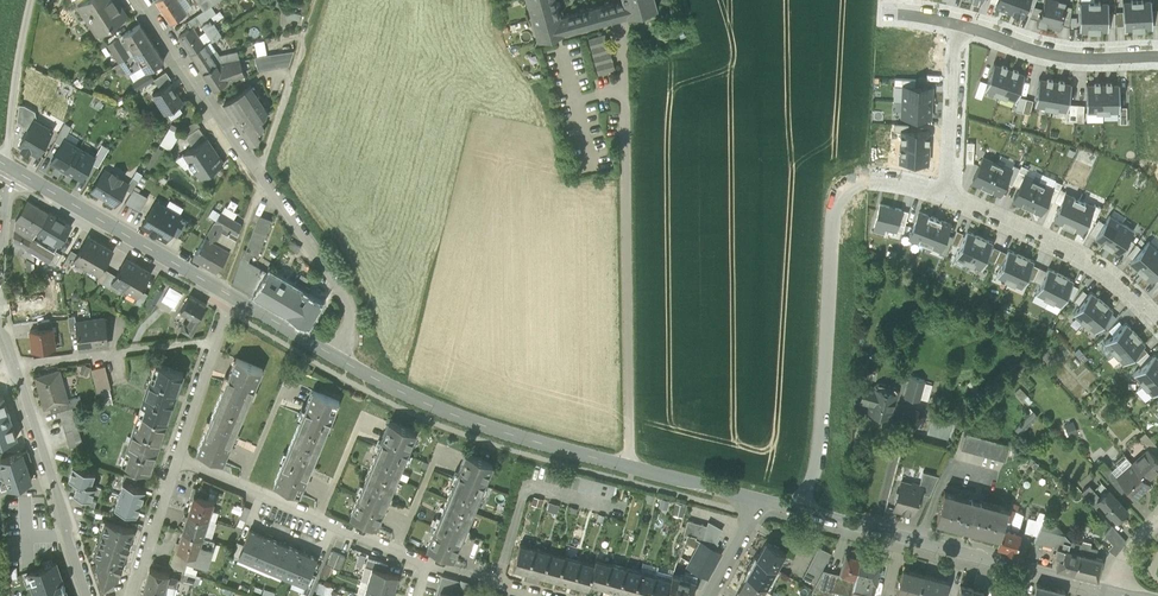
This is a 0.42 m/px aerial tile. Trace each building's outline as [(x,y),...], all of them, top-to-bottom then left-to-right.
[(98,33),(126,15),(118,3),(114,5),(111,0),(87,0),(84,2),(96,19),(91,22),(98,33)] [(178,0),(157,0),(156,1),(171,23),(187,13),(178,0)] [(205,9),(212,5),(219,0),(205,0),(201,3),(205,9)] [(565,33),(560,17),(556,0),(528,0),(539,40),(565,33)] [(613,3),(617,19),(629,16),(624,0),(623,0),(613,3)] [(655,0),(624,0),(629,16),(657,8),(655,0)] [(997,3),(996,5),(1009,10),(1013,0),(998,0),(997,3)] [(1009,10),(1022,15),(1027,4),(1028,0),(1013,0),(1009,10)] [(1042,7),(1040,11),(1039,11),(1037,18),(1036,22),(1046,25),(1046,22),(1061,26),(1061,23),(1063,17),(1061,17),(1065,4),(1066,0),(1044,0),(1042,7)] [(1094,0),(1080,0),(1080,11),(1079,25),(1079,29),(1094,29),(1094,0)] [(1108,0),(1094,0),(1094,29),(1108,29),(1108,26),(1108,12),(1108,0)] [(1123,10),(1123,24),(1124,28),(1138,28),(1137,0),(1122,0),(1123,10)] [(1138,28),(1153,27),(1153,23),(1152,9),(1152,0),(1137,0),(1138,28)] [(80,5),(80,6),(91,22),(96,19),(84,2),(80,5)] [(565,33),(617,19),(613,3),(560,17),(565,33)] [(1069,25),(1072,5),(1065,4),(1061,17),(1063,17),(1061,23),(1069,25)] [(205,9),(204,10),(208,18),(217,13),(212,5),(205,9)] [(1033,6),(1030,16),(1037,18),(1039,11),(1040,11),(1042,7),(1034,5),(1033,6)] [(205,29),(212,40),(220,35),(217,31),(221,29),(217,23),(214,25),(208,18),(204,10),(196,15),(200,22),(200,23),(205,29)] [(186,22),(190,29),(193,27),(200,23),(200,22),(196,15),(186,22)] [(123,34),(135,52),(152,42),(140,23),(123,34)] [(179,36),(191,54),(205,45),(193,27),(190,29),(179,36)] [(207,44),(212,40),(205,29),(199,33),(207,44)] [(128,57),(135,52),(123,34),(109,43),(120,62),(128,57)] [(589,39),(596,65),(613,60),(606,34),(589,39)] [(219,37),(211,42),(216,50),(217,51),(218,51),(225,46),(219,37)] [(253,42),(256,57),(267,55),(265,40),(253,42)] [(152,42),(135,52),(143,65),(147,70),(163,59),(152,42)] [(203,72),(217,64),(210,54),(216,50),(211,42),(205,46),(205,45),(191,54),(203,72)] [(217,51),(216,50),(210,54),(217,64),(238,59),(240,59),(238,51),(220,55),(218,51),(217,51)] [(255,57),(259,70),(289,65),(294,50),(267,55),(256,57),(255,57)] [(135,52),(128,57),(136,69),(143,65),(135,52)] [(131,73),(136,69),(128,57),(120,62),(128,74),(131,73)] [(238,62),(238,59),(217,64),(203,72),(214,89),(228,80),(243,75),(239,62),(238,62)] [(616,69),(613,60),(596,65),(599,74),(616,69)] [(1001,65),(994,62),(987,81),(984,88),(1000,94),(1009,67),(1006,66),(1007,65),(1002,63),(1001,65)] [(136,69),(131,73),(136,80),(148,73),(147,70),(143,65),(136,69)] [(1018,68),(1013,67),(1012,68),(1009,67),(1000,94),(1016,99),(1025,73),(1017,70),(1018,68)] [(166,71),(155,79),(161,88),(170,82),(169,80),(171,78),(166,71)] [(138,89),(155,79),(150,72),(148,73),(136,80),(134,82),(138,89)] [(1047,78),(1039,77),(1034,104),(1051,107),(1055,80),(1055,79),(1052,79),(1053,77),(1047,76),(1047,78)] [(894,77),(894,84),(903,85),(915,85),(915,78),(894,77)] [(1064,79),(1059,78),(1059,80),(1055,80),(1051,107),(1067,110),(1072,82),(1064,81),(1064,79)] [(980,79),(974,95),(981,97),(984,88),(987,81),(980,79)] [(104,88),(104,80),(94,80),(94,88),(104,88)] [(1086,83),(1086,111),(1103,111),(1103,83),(1099,83),(1099,81),(1094,81),(1094,83),(1086,83)] [(1120,106),(1119,82),(1111,83),(1111,81),(1106,81),(1106,83),(1103,83),(1103,111),(1120,110),(1120,106)] [(153,93),(166,112),(167,111),(179,104),(182,101),(170,82),(161,88),(153,93)] [(893,100),(903,100),(903,85),(894,84),(893,100)] [(224,103),(251,144),(259,139),(264,122),(261,118),(266,115),(268,110),(251,85),(224,103)] [(903,85),(903,100),(931,102),(932,86),(915,85),(903,85)] [(1026,97),(1019,96),(1016,109),(1023,111),(1026,97)] [(1029,113),(1033,99),(1026,97),(1023,111),(1029,113)] [(903,100),(902,116),(930,117),(931,102),(903,100)] [(19,103),(17,123),(28,129),(34,119),(35,119),(37,116),(35,110),(25,104),(19,103)] [(1070,103),(1069,119),(1076,120),(1077,103),(1070,103)] [(1084,104),(1077,103),(1076,120),(1083,121),(1084,104)] [(183,111),(179,104),(167,111),(172,118),(183,111)] [(1086,111),(1087,120),(1103,120),(1103,111),(1086,111)] [(28,129),(20,143),(23,145),(30,150),(38,154),(53,130),(35,119),(34,119),(28,129)] [(197,119),(185,127),(189,133),(199,126),(201,125),(197,119)] [(55,140),(61,144),(64,138),(72,125),(66,122),(55,140)] [(894,130),(901,130),(908,130),(909,123),(894,122),(894,130)] [(185,135),(191,144),(205,135),(199,126),(189,133),(185,135)] [(180,133),(170,128),(160,144),(170,150),(180,133)] [(901,130),(900,145),(929,147),(930,131),(908,130),(901,130)] [(61,144),(51,160),(66,169),(80,146),(64,138),(61,144)] [(191,163),(200,177),(223,162),(207,138),(184,153),(191,163)] [(967,141),(966,162),(973,162),(974,141),(967,141)] [(91,162),(98,165),(109,147),(102,143),(95,155),(91,162)] [(928,163),(929,147),(900,145),(899,161),(914,162),(928,163)] [(95,155),(80,146),(66,169),(82,178),(91,162),(95,155)] [(191,163),(184,153),(176,158),(185,167),(191,163)] [(986,187),(997,162),(983,156),(972,181),(986,187)] [(913,171),(914,162),(899,161),(890,161),(890,168),(913,171)] [(997,162),(986,187),(1000,193),(1005,181),(1011,168),(997,162)] [(1005,181),(1012,184),(1012,183),(1020,167),(1013,164),(1011,168),(1005,181)] [(1012,183),(1019,186),(1024,175),(1028,167),(1021,164),(1020,167),(1012,183)] [(92,190),(115,204),(128,184),(127,183),(125,186),(118,182),(120,179),(122,177),(113,172),(112,174),(105,169),(92,190)] [(126,188),(131,191),(134,188),(136,184),(142,174),(143,173),(137,170),(126,188)] [(1042,172),(1038,181),(1052,187),(1055,179),(1056,178),(1042,172)] [(149,178),(142,174),(136,184),(143,188),(149,178)] [(1024,175),(1019,186),(1013,199),(1027,206),(1038,181),(1024,175)] [(1060,188),(1062,183),(1055,179),(1052,187),(1047,199),(1053,202),(1054,201),(1060,188)] [(1047,199),(1052,187),(1038,181),(1027,206),(1041,212),(1047,199)] [(125,202),(139,211),(148,196),(134,188),(131,191),(125,202)] [(1060,188),(1054,201),(1060,204),(1065,193),(1066,191),(1060,188)] [(1079,199),(1065,193),(1060,204),(1054,218),(1068,224),(1079,199)] [(1093,206),(1079,199),(1068,224),(1082,231),(1089,217),(1093,206)] [(16,219),(38,232),(49,212),(28,200),(16,219)] [(156,234),(166,240),(171,231),(181,215),(156,201),(142,225),(150,230),(150,231),(156,234)] [(220,212),(233,220),(238,211),(225,203),(220,212)] [(896,229),(901,209),(880,203),(874,228),(884,231),(885,226),(896,229)] [(1101,207),(1094,204),(1093,206),(1089,217),(1095,220),(1101,207)] [(215,219),(220,212),(213,208),(208,215),(215,219)] [(908,211),(901,209),(896,229),(896,230),(903,231),(906,218),(908,211)] [(925,242),(935,216),(919,211),(915,222),(909,236),(925,242)] [(71,225),(49,212),(38,232),(59,245),(71,225)] [(215,219),(214,221),(224,227),(238,235),(241,224),(233,220),(220,212),(215,219)] [(1107,245),(1122,222),(1110,214),(1104,223),(1095,236),(1095,237),(1107,245)] [(171,231),(178,236),(188,219),(181,215),(171,231)] [(243,258),(248,263),(252,253),(258,255),(272,219),(259,215),(243,258)] [(950,222),(935,216),(925,242),(940,248),(946,233),(950,222)] [(909,236),(915,222),(906,218),(903,231),(901,239),(907,240),(909,236)] [(33,239),(38,232),(16,219),(15,228),(33,239)] [(196,224),(188,219),(178,236),(186,240),(196,224)] [(1089,232),(1095,236),(1104,223),(1098,219),(1089,232)] [(222,231),(224,227),(214,221),(205,236),(216,242),(222,231)] [(1122,222),(1107,245),(1119,253),(1121,250),(1128,238),(1134,229),(1122,222)] [(14,241),(27,249),(33,239),(15,228),(14,241)] [(954,236),(951,243),(957,246),(963,233),(957,230),(954,236)] [(968,262),(980,236),(967,230),(955,256),(968,262)] [(237,240),(222,231),(216,242),(229,250),(233,252),(237,240)] [(954,236),(946,233),(940,248),(939,252),(945,255),(951,243),(954,236)] [(1155,234),(1149,241),(1157,249),(1157,236),(1155,234)] [(193,258),(217,272),(229,250),(216,242),(205,236),(193,258)] [(993,242),(985,238),(980,236),(968,262),(981,268),(993,242)] [(73,260),(86,268),(101,242),(92,237),(87,244),(84,242),(77,254),(73,260)] [(1121,250),(1126,254),(1134,242),(1128,238),(1121,250)] [(55,252),(33,239),(27,249),(35,254),(49,262),(55,252)] [(286,246),(297,253),(301,247),(290,240),(286,246)] [(35,262),(35,254),(27,249),(14,241),(13,247),(15,248),(14,250),(35,262)] [(1157,252),(1157,249),(1149,241),(1142,248),(1132,259),(1130,261),(1141,271),(1157,252)] [(111,248),(101,242),(86,268),(99,275),(104,267),(110,258),(106,256),(111,248)] [(1136,243),(1127,254),(1132,259),(1142,248),(1136,243)] [(994,246),(988,259),(994,262),(995,261),(1000,249),(994,246)] [(995,261),(1001,264),(1007,252),(1000,249),(995,261)] [(1009,281),(1021,255),(1008,249),(1007,252),(1001,264),(996,275),(1009,281)] [(49,262),(55,266),(62,254),(55,251),(55,252),(49,262)] [(62,265),(68,269),(71,265),(73,260),(77,254),(71,251),(62,265)] [(1141,271),(1151,280),(1153,278),(1157,273),(1157,252),(1141,271)] [(1034,260),(1021,255),(1009,281),(1022,286),(1027,277),(1033,264),(1034,260)] [(965,269),(968,262),(955,256),(952,264),(965,269)] [(233,281),(255,294),(267,275),(254,267),(255,266),(248,263),(243,258),(240,257),(233,281)] [(112,282),(125,290),(139,265),(130,259),(125,267),(122,265),(116,274),(112,282)] [(968,262),(965,269),(964,271),(977,278),(981,268),(968,262)] [(1039,267),(1033,264),(1027,277),(1033,280),(1039,267)] [(149,270),(139,265),(125,290),(138,297),(142,290),(148,280),(144,278),(149,270)] [(97,280),(103,283),(110,271),(104,267),(99,275),(97,280)] [(1034,280),(1040,283),(1046,270),(1040,267),(1034,280)] [(1036,292),(1048,298),(1061,274),(1048,267),(1046,270),(1040,283),(1036,292)] [(256,295),(308,325),(322,301),(307,293),(310,289),(305,286),(297,281),(295,285),(270,270),(267,275),(255,294),(256,295)] [(116,274),(110,271),(103,283),(109,287),(112,282),(116,274)] [(297,281),(305,286),(309,279),(301,274),(297,281)] [(1074,280),(1061,274),(1048,298),(1061,305),(1066,296),(1072,283),(1074,280)] [(1078,286),(1072,283),(1066,296),(1072,299),(1078,286)] [(155,286),(147,301),(155,305),(163,290),(155,286)] [(183,296),(171,288),(162,303),(174,310),(183,296)] [(1079,305),(1088,294),(1083,289),(1074,300),(1079,305)] [(135,302),(141,305),(148,293),(142,290),(138,297),(135,302)] [(1084,322),(1102,300),(1091,291),(1088,294),(1079,305),(1073,313),(1084,322)] [(181,311),(192,318),(197,321),(200,316),(206,305),(191,296),(190,296),(181,311)] [(1102,300),(1084,322),(1095,331),(1101,323),(1111,312),(1113,309),(1102,300)] [(1116,316),(1111,312),(1101,323),(1107,327),(1116,316)] [(68,316),(70,330),(77,329),(76,320),(75,315),(68,316)] [(106,316),(91,318),(94,347),(106,346),(105,337),(108,337),(106,316)] [(202,318),(200,316),(197,321),(192,318),(188,325),(185,324),(181,329),(192,335),(202,318)] [(84,348),(94,347),(91,318),(76,320),(77,329),(78,340),(82,340),(84,348)] [(1108,329),(1113,334),(1123,325),(1119,319),(1108,329)] [(38,322),(39,329),(53,327),(52,320),(38,322)] [(1114,352),(1135,333),(1126,322),(1123,325),(1113,334),(1105,341),(1114,352)] [(31,330),(33,350),(55,347),(53,327),(39,329),(31,330)] [(1135,333),(1114,352),(1124,362),(1132,355),(1142,346),(1145,343),(1135,333)] [(1136,361),(1147,351),(1142,346),(1132,355),(1136,361)] [(1147,351),(1136,361),(1141,366),(1152,356),(1147,351)] [(1157,370),(1157,358),(1155,354),(1152,356),(1141,366),(1133,373),(1143,384),(1157,370)] [(197,451),(224,462),(263,369),(237,358),(197,451)] [(89,374),(91,365),(83,363),(81,372),(89,374)] [(145,405),(142,414),(167,422),(184,372),(159,364),(154,379),(151,377),(142,404),(145,405)] [(92,369),(97,392),(111,388),(105,365),(92,369)] [(1143,384),(1152,394),(1157,389),(1157,370),(1143,384)] [(36,377),(45,407),(50,406),(64,401),(59,384),(63,383),(59,371),(36,377)] [(905,397),(919,401),(919,399),(924,383),(925,380),(911,376),(905,397)] [(68,401),(67,400),(63,383),(59,384),(64,401),(68,401)] [(868,412),(890,418),(897,391),(896,388),(879,383),(876,385),(875,389),(864,386),(863,402),(870,404),(868,412)] [(924,383),(919,399),(927,401),(932,385),(924,383)] [(1028,396),(1020,387),(1013,393),(1021,402),(1028,396)] [(274,483),(301,494),(340,401),(314,390),(274,483)] [(17,438),(3,396),(0,397),(0,443),(17,438)] [(52,413),(59,411),(72,407),(82,404),(80,396),(67,400),(68,401),(64,401),(50,406),(52,413)] [(145,405),(142,404),(136,422),(139,423),(142,414),(145,405)] [(79,429),(72,407),(59,411),(65,433),(79,429)] [(1039,416),(1034,411),(1015,428),(1020,434),(1039,416)] [(150,472),(167,422),(142,414),(139,423),(136,422),(127,448),(130,449),(125,464),(150,472)] [(951,422),(931,417),(927,432),(947,437),(951,422)] [(1073,421),(1064,425),(1069,436),(1078,433),(1073,421)] [(351,515),(377,526),(416,433),(390,422),(351,515)] [(79,429),(65,433),(70,447),(83,443),(79,429)] [(960,449),(1005,461),(1010,445),(965,433),(960,449)] [(1152,453),(1157,448),(1157,447),(1146,433),(1139,438),(1144,443),(1143,443),(1148,448),(1152,453)] [(122,462),(125,464),(130,449),(127,448),(122,462)] [(1132,463),(1147,479),(1157,469),(1157,459),(1152,453),(1148,448),(1132,463)] [(2,465),(9,486),(9,487),(32,480),(23,454),(23,452),(14,455),(0,460),(2,465)] [(428,548),(454,559),(493,465),(467,454),(428,548)] [(1118,464),(1123,471),(1132,463),(1126,457),(1118,464)] [(80,460),(78,466),(91,471),(93,464),(80,460)] [(1097,466),(1121,493),(1127,488),(1117,476),(1118,476),(1112,470),(1104,461),(1097,466)] [(1147,479),(1132,463),(1123,471),(1118,476),(1117,476),(1127,488),(1135,497),(1150,483),(1147,479)] [(1118,464),(1112,470),(1118,476),(1123,471),(1118,464)] [(2,488),(9,486),(2,465),(0,466),(0,482),(2,488)] [(68,478),(78,481),(91,485),(96,472),(91,471),(78,466),(73,465),(68,478)] [(544,480),(551,482),(554,469),(548,467),(544,480)] [(561,471),(554,469),(551,482),(557,484),(561,471)] [(568,473),(561,471),(557,484),(564,485),(568,473)] [(922,493),(930,495),(939,476),(923,471),(920,485),(923,486),(922,493)] [(575,474),(568,473),(564,485),(571,487),(575,474)] [(582,476),(575,474),(571,487),(578,489),(582,476)] [(124,475),(121,481),(123,482),(135,486),(137,479),(124,475)] [(589,478),(582,476),(578,489),(578,490),(585,491),(589,478)] [(595,480),(589,478),(585,491),(592,493),(595,480)] [(602,482),(595,480),(592,493),(599,495),(602,482)] [(78,481),(74,493),(83,496),(91,499),(96,486),(91,485),(78,481)] [(909,512),(914,514),(914,511),(918,498),(920,498),(922,493),(923,486),(920,485),(913,483),(912,484),(901,481),(898,492),(900,492),(898,498),(897,498),(894,508),(909,512)] [(123,482),(119,495),(141,502),(146,490),(135,486),(123,482)] [(609,484),(602,482),(599,495),(606,497),(609,484)] [(1100,497),(1108,489),(1102,482),(1094,490),(1100,497)] [(616,485),(609,484),(606,497),(612,499),(616,485)] [(1081,492),(1096,507),(1101,503),(1098,499),(1100,497),(1094,490),(1089,484),(1081,492)] [(194,494),(204,497),(206,491),(194,487),(192,494),(194,494)] [(1108,489),(1128,511),(1128,510),(1109,488),(1108,489)] [(1101,503),(1117,521),(1128,511),(1108,489),(1100,497),(1098,499),(1101,503)] [(937,519),(1000,536),(1003,526),(1005,516),(1009,508),(944,491),(937,519)] [(210,492),(208,499),(214,501),(216,501),(218,495),(210,492)] [(194,494),(188,513),(208,519),(212,509),(214,501),(208,499),(204,497),(194,494)] [(137,515),(141,502),(119,495),(115,507),(127,511),(137,515)] [(83,496),(81,503),(94,508),(97,501),(91,499),(83,496)] [(534,497),(533,498),(531,505),(542,507),(543,499),(534,497)] [(670,500),(661,498),(658,507),(667,510),(670,500)] [(1101,503),(1098,499),(1097,500),(1116,521),(1117,521),(1101,503)] [(560,505),(549,502),(547,510),(557,513),(560,505)] [(686,505),(676,502),(672,515),(682,518),(686,505)] [(236,506),(234,505),(231,510),(240,514),(243,506),(237,504),(236,506)] [(239,517),(246,520),(248,516),(251,508),(245,505),(239,517)] [(113,507),(110,513),(116,516),(124,518),(127,511),(115,507),(113,507)] [(1005,516),(1003,526),(1009,527),(1011,521),(1012,522),(1017,510),(1010,507),(1009,508),(1005,516)] [(219,511),(212,509),(208,519),(216,522),(219,511)] [(1011,521),(1009,527),(1019,530),(1024,513),(1017,510),(1012,522),(1011,521)] [(1036,520),(1043,522),(1047,514),(1040,510),(1036,520)] [(203,536),(208,519),(188,513),(183,530),(203,536)] [(1070,540),(1047,514),(1043,522),(1037,535),(1034,541),(1058,547),(1058,546),(1068,549),(1070,540)] [(114,522),(127,526),(129,520),(124,518),(116,516),(114,522)] [(246,520),(239,517),(236,525),(243,528),(244,524),(246,520)] [(1025,532),(1037,535),(1043,522),(1036,520),(1029,518),(1025,532)] [(217,522),(216,522),(208,519),(203,536),(212,539),(217,522)] [(103,578),(109,580),(118,576),(120,569),(121,570),(123,563),(122,562),(126,550),(127,550),(130,543),(129,543),(133,529),(127,526),(114,522),(106,520),(95,555),(100,556),(98,564),(103,578)] [(695,538),(702,542),(707,526),(688,520),(684,534),(687,535),(688,534),(696,536),(695,538)] [(707,526),(702,542),(715,549),(719,543),(717,542),(720,536),(719,535),(722,529),(708,521),(707,526)] [(1019,530),(1009,527),(1003,526),(1000,536),(997,547),(1006,550),(1014,552),(1015,552),(1021,530),(1019,530)] [(1105,534),(1113,544),(1120,535),(1112,526),(1105,534)] [(187,551),(190,552),(197,554),(203,536),(183,530),(177,547),(177,548),(187,551)] [(239,556),(250,560),(261,535),(250,530),(244,544),(239,556)] [(721,552),(715,549),(702,542),(695,538),(696,536),(688,534),(687,535),(686,541),(699,548),(688,566),(692,568),(690,573),(685,571),(684,577),(696,580),(696,581),(702,582),(719,552),(721,553),(721,552)] [(250,560),(261,565),(272,539),(261,535),(250,560)] [(1109,550),(1115,555),(1126,542),(1120,535),(1113,544),(1109,550)] [(212,539),(203,536),(197,554),(190,552),(188,559),(196,561),(207,565),(215,540),(212,539)] [(261,565),(272,569),(283,544),(272,539),(261,565)] [(1070,540),(1068,549),(1079,552),(1082,543),(1070,540)] [(766,541),(756,558),(776,569),(786,552),(766,541)] [(1082,543),(1079,552),(1096,556),(1098,548),(1091,546),(1092,543),(1082,541),(1082,543)] [(238,557),(239,556),(244,544),(237,542),(232,555),(238,557)] [(272,569),(283,574),(294,548),(283,544),(272,569)] [(513,568),(529,572),(535,548),(520,544),(513,568)] [(1074,573),(1079,552),(1068,549),(1058,546),(1058,547),(1055,557),(1059,558),(1057,568),(1074,573)] [(175,547),(173,553),(173,554),(185,558),(187,551),(177,548),(177,547),(175,547)] [(802,577),(815,584),(831,554),(819,547),(802,577)] [(283,574),(294,578),(305,553),(294,548),(283,574)] [(529,572),(544,576),(550,552),(535,548),(529,572)] [(168,565),(183,570),(185,571),(188,559),(190,552),(187,551),(185,558),(173,554),(173,553),(168,565)] [(333,566),(334,567),(339,554),(333,551),(327,564),(333,566)] [(544,576),(559,580),(565,556),(550,552),(544,576)] [(1103,558),(1096,556),(1079,552),(1074,573),(1097,579),(1103,558)] [(316,558),(305,553),(294,578),(306,583),(310,572),(316,558)] [(846,553),(840,573),(840,574),(855,578),(861,557),(846,553)] [(334,567),(340,569),(346,556),(339,554),(334,567)] [(239,556),(238,557),(236,562),(248,566),(250,560),(239,556)] [(559,580),(574,584),(580,560),(565,556),(559,580)] [(875,561),(861,557),(855,578),(852,591),(872,595),(876,583),(877,583),(880,568),(874,567),(875,561)] [(372,567),(386,571),(388,565),(368,558),(366,565),(372,567)] [(767,586),(776,569),(756,558),(747,576),(767,586)] [(185,571),(196,575),(198,570),(193,568),(196,561),(188,559),(185,571)] [(590,583),(605,587),(611,563),(596,559),(595,564),(590,583)] [(250,560),(248,566),(259,571),(261,565),(250,560)] [(589,588),(590,583),(595,564),(580,560),(574,584),(589,588)] [(30,571),(33,581),(31,581),(36,595),(68,595),(56,562),(30,571)] [(644,562),(641,571),(656,575),(658,570),(658,566),(644,562)] [(327,564),(326,563),(322,574),(329,576),(333,566),(327,564)] [(605,587),(620,591),(626,567),(611,563),(605,587)] [(261,565),(259,571),(270,575),(272,569),(261,565)] [(372,567),(368,581),(394,589),(399,575),(386,571),(372,567)] [(620,591),(635,595),(641,571),(626,567),(620,591)] [(150,568),(148,575),(164,579),(165,575),(169,576),(169,573),(150,568)] [(658,570),(656,575),(672,579),(673,574),(674,570),(669,568),(668,572),(658,570)] [(272,569),(270,575),(281,580),(283,574),(272,569)] [(817,582),(825,584),(829,571),(823,569),(817,582)] [(907,595),(918,595),(924,575),(903,569),(896,593),(907,595)] [(196,575),(185,571),(183,570),(180,580),(193,584),(196,575)] [(637,595),(650,595),(656,575),(641,571),(635,595),(637,595)] [(836,572),(829,571),(825,584),(833,586),(836,572)] [(317,575),(310,572),(306,583),(302,592),(309,595),(317,575)] [(852,591),(855,578),(840,574),(840,573),(836,572),(833,586),(832,589),(851,594),(852,591)] [(696,581),(696,580),(684,577),(673,574),(672,579),(667,595),(669,595),(692,595),(696,581)] [(178,579),(169,576),(165,575),(164,579),(148,575),(144,590),(163,595),(166,584),(176,587),(178,579)] [(443,575),(440,584),(453,588),(453,585),(457,586),(459,580),(443,575)] [(667,595),(672,579),(656,575),(650,595),(667,595)] [(918,595),(944,595),(948,581),(924,575),(918,595)] [(748,595),(761,595),(763,594),(767,586),(747,576),(738,591),(748,595)] [(306,583),(294,578),(290,587),(302,592),(306,583)] [(357,593),(364,595),(368,581),(361,579),(357,593)] [(364,595),(367,595),(392,595),(394,589),(368,581),(364,595)] [(475,583),(467,581),(463,595),(471,595),(475,583)] [(326,584),(319,582),(316,593),(323,595),(323,594),(326,585),(326,584)] [(176,587),(166,584),(163,595),(164,595),(173,595),(176,587)] [(451,594),(453,588),(440,584),(438,590),(441,591),(451,594)] [(1065,591),(1037,584),(1034,595),(1064,595),(1065,591)] [(332,586),(326,585),(323,594),(329,595),(332,586)] [(984,593),(972,590),(973,588),(960,585),(957,595),(983,595),(984,593)] [(763,594),(767,595),(768,595),(772,589),(767,586),(763,594)]
